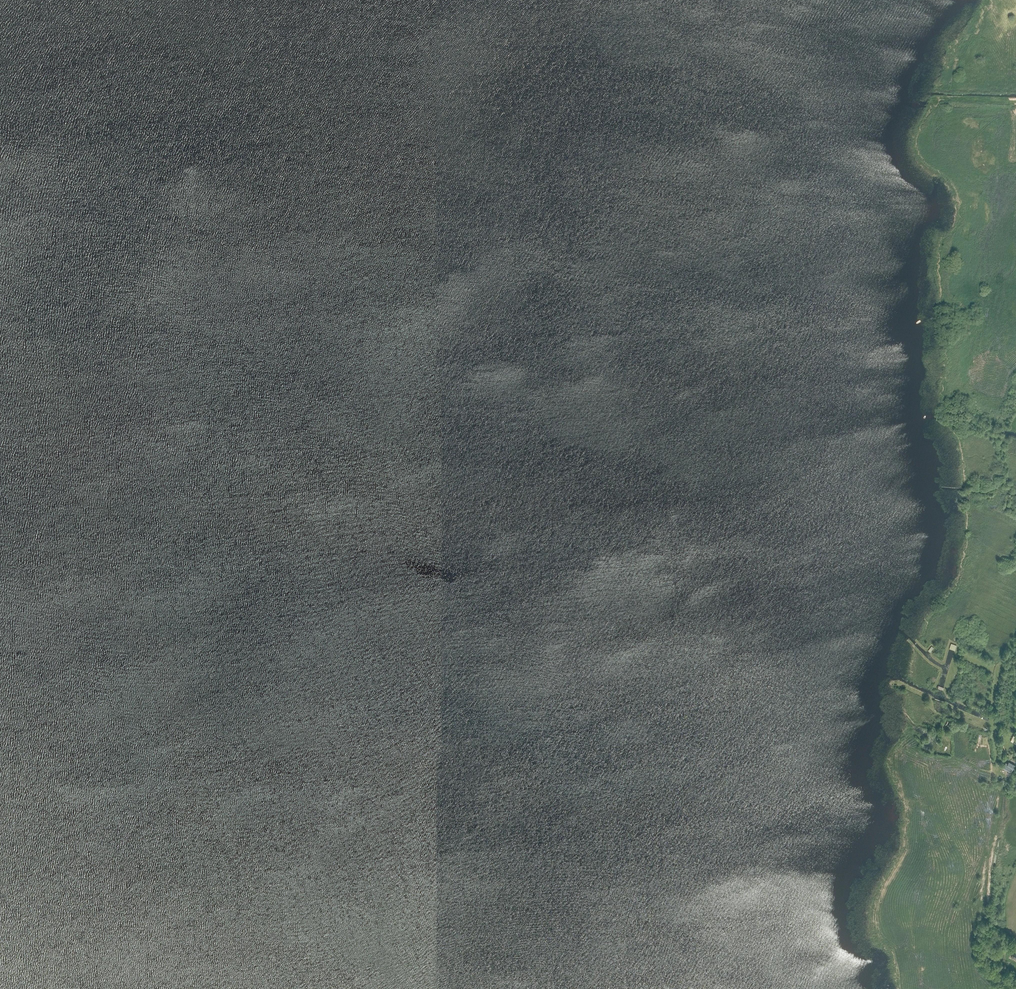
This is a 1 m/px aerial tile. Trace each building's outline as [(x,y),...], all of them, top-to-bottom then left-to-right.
[(1005,764),(1002,769),(1008,772),(1007,774),(1008,774),(1010,775),(1012,771),(1015,766),(1008,763),(1007,765),(1005,764)]
